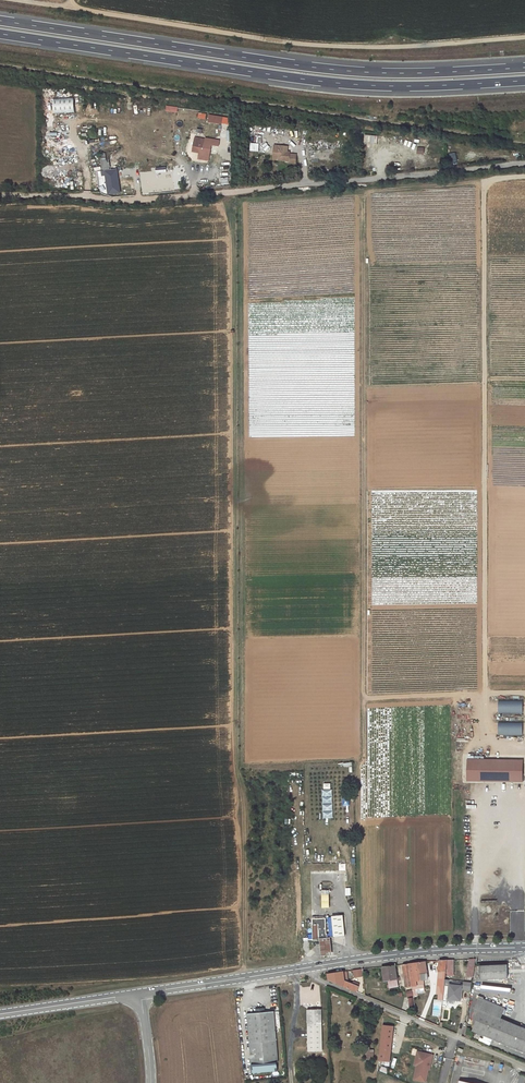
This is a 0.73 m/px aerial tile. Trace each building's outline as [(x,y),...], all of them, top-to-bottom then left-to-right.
[(188,109),(186,118),(194,119),(196,111),(188,109)] [(208,124),(230,125),(230,117),(208,116),(208,124)] [(211,146),(200,143),(197,158),(208,160),(211,146)] [(287,146),(274,145),(273,160),(286,160),(289,161),(290,154),(290,152),(287,152),(287,146)] [(297,154),(290,154),(289,161),(286,160),(286,163),(296,163),(297,154)] [(523,761),(467,760),(467,781),(523,782),(523,761)] [(321,890),(321,907),(329,907),(329,890),(321,890)] [(317,909),(311,910),(313,923),(326,922),(325,910),(317,911),(317,909)] [(326,922),(313,923),(313,931),(329,929),(329,925),(327,925),(326,922)] [(445,971),(446,959),(438,959),(437,971),(445,971)] [(423,960),(408,962),(411,984),(422,983),(421,978),(424,977),(423,960)] [(411,984),(408,962),(401,962),(404,984),(411,984)] [(396,965),(382,967),(384,981),(388,980),(390,988),(398,986),(397,979),(398,979),(396,965)] [(507,965),(480,966),(481,980),(508,979),(507,965)] [(363,969),(353,970),(354,978),(363,976),(363,969)] [(329,980),(357,992),(359,986),(345,980),(344,971),(328,973),(329,980)] [(451,985),(449,985),(449,999),(462,999),(462,985),(459,985),(459,982),(451,982),(451,985)] [(511,989),(482,985),(481,990),(510,994),(511,989)] [(473,1030),(509,1045),(515,1024),(500,1018),(504,1009),(480,998),(476,1008),(475,1010),(473,1023),(476,1024),(473,1030)] [(321,1010),(308,1010),(309,1051),(322,1051),(321,1010)] [(274,1012),(247,1014),(252,1073),(277,1071),(276,1062),(278,1062),(274,1012)] [(509,1045),(524,1051),(524,1028),(515,1024),(509,1045)] [(383,1025),(379,1060),(390,1062),(394,1026),(383,1025)] [(374,1051),(365,1050),(364,1061),(373,1062),(374,1051)] [(433,1054),(421,1052),(420,1056),(417,1056),(414,1065),(417,1066),(415,1075),(417,1075),(416,1080),(425,1082),(429,1065),(430,1065),(433,1054)]
